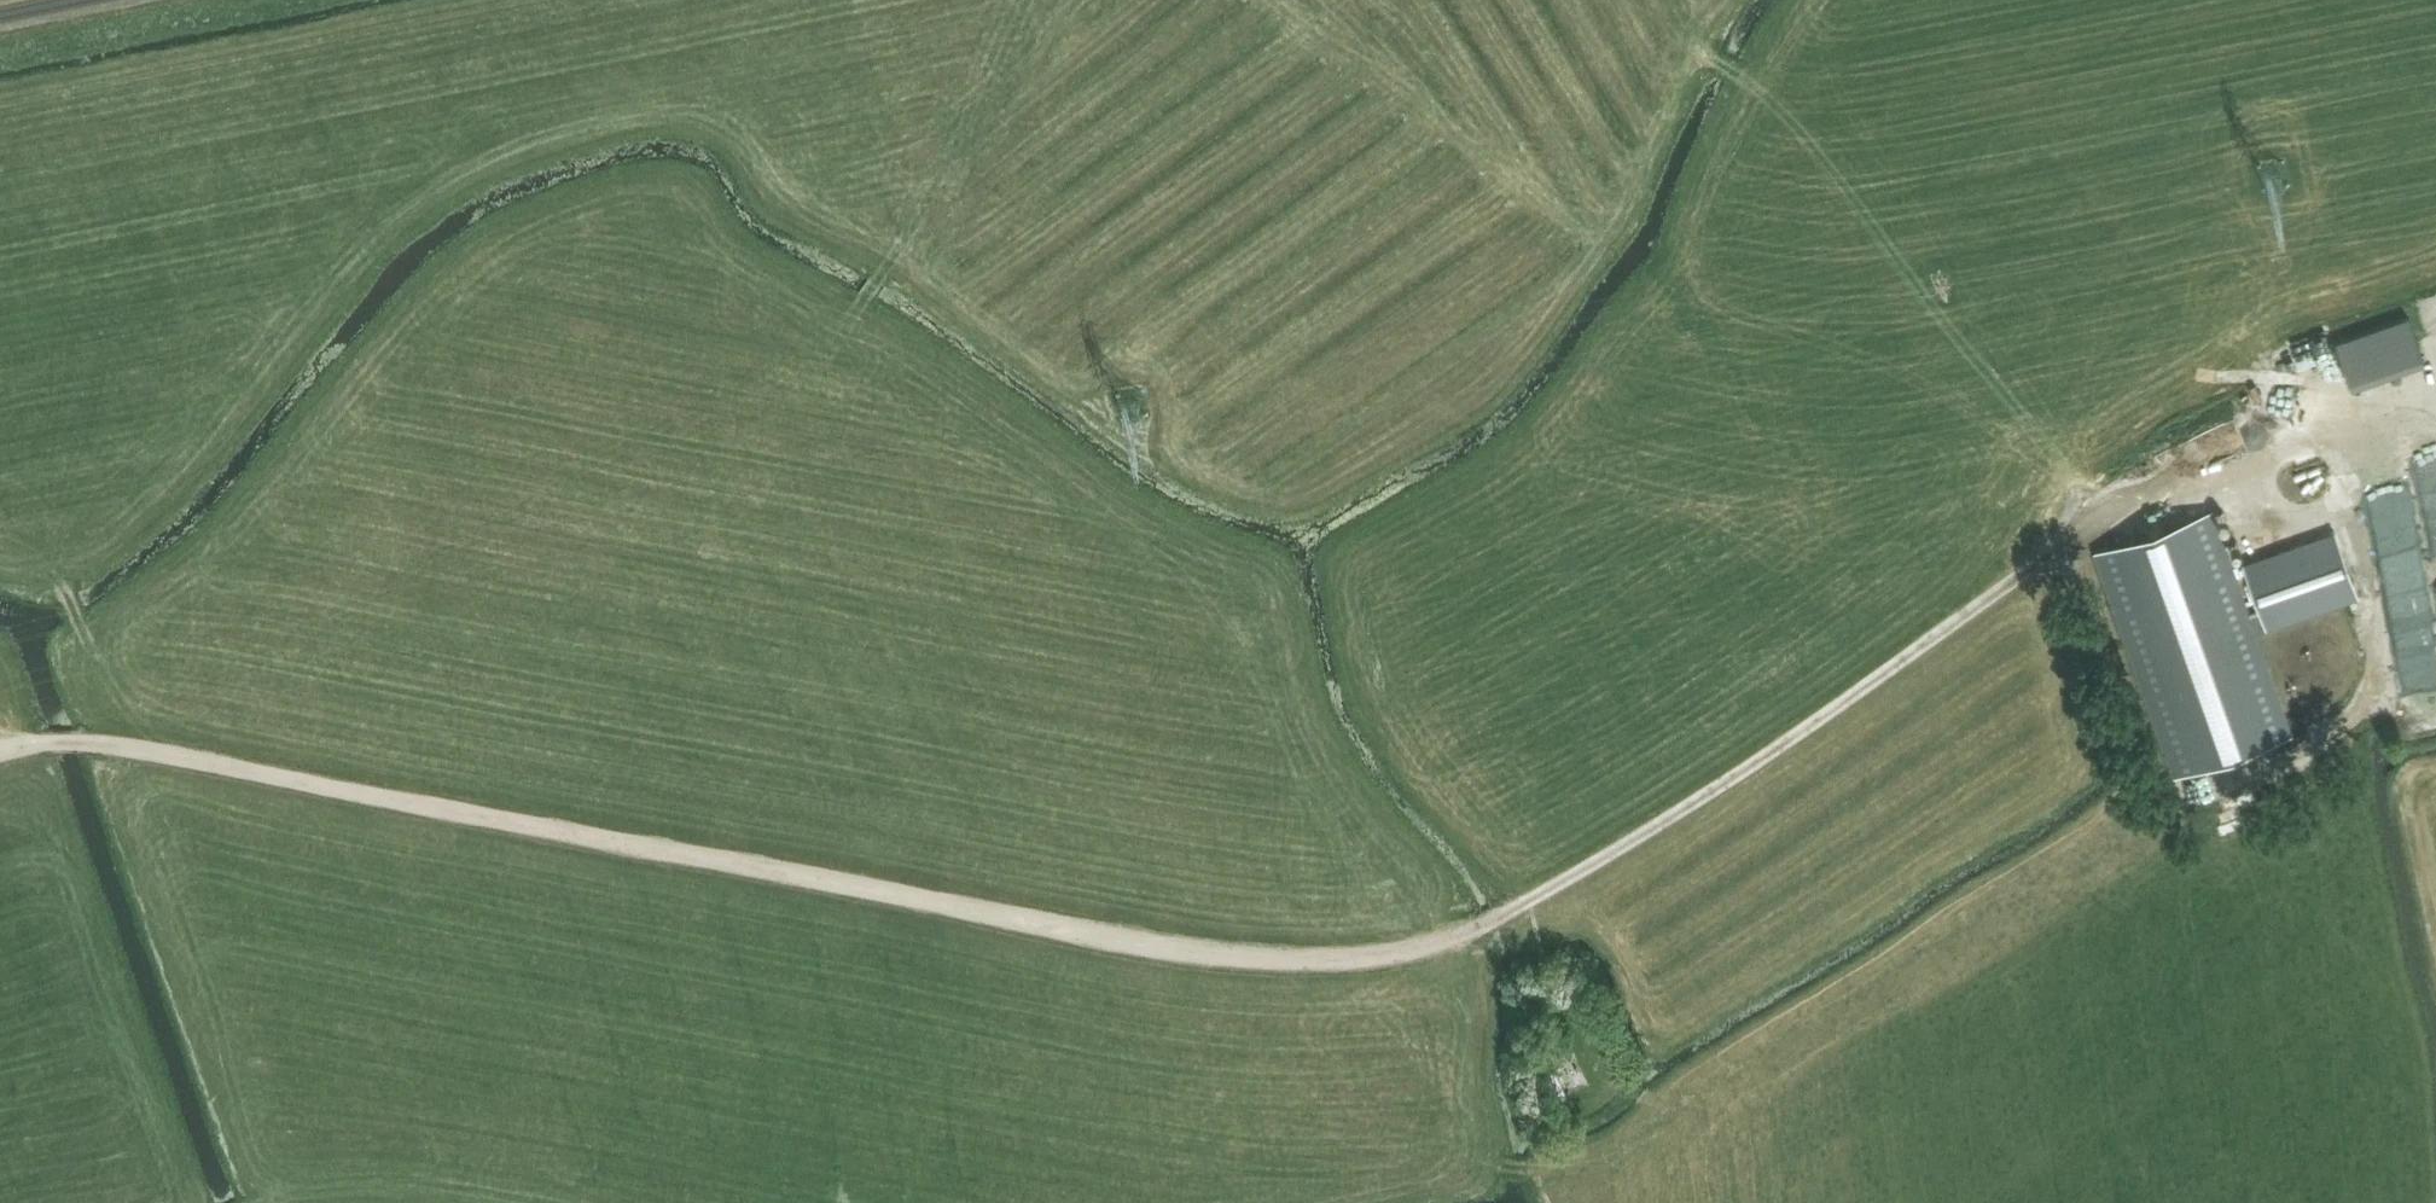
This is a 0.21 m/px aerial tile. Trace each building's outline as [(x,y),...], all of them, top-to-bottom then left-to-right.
[(2352,389),(2426,363),(2409,316),(2336,343),(2352,389)] [(2358,598),(2334,532),(2243,564),(2259,608),(2248,612),(2212,512),(2096,553),(2175,776),(2291,735),(2256,635),(2358,598)] [(1576,983),(1557,989),(1562,1003),(1581,998),(1576,983)] [(1584,1087),(1573,1059),(1562,1063),(1573,1091),(1584,1087)] [(1556,1068),(1542,1073),(1554,1103),(1568,1097),(1556,1068)]
